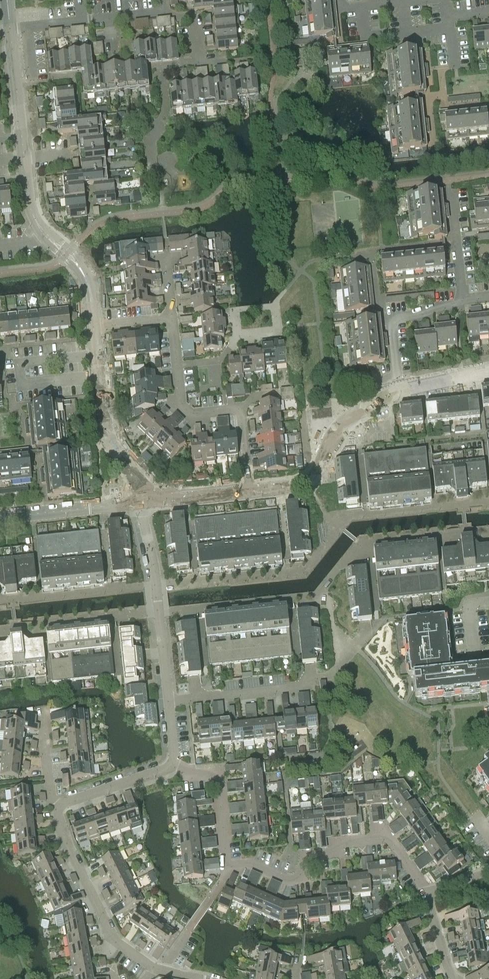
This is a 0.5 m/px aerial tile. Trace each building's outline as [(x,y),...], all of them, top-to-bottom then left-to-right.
[(214,8),(213,0),(193,0),(194,11),(213,8),(214,8)] [(214,8),(233,6),(232,0),(213,0),(214,8)] [(334,0),(305,0),(307,17),(309,37),(338,34),(334,0)] [(213,8),(215,19),(234,17),(233,6),(214,8),(213,8)] [(235,27),(234,17),(215,19),(216,30),(235,27)] [(237,38),(235,27),(216,30),(217,40),(237,38)] [(475,51),(485,50),(483,30),(472,31),(475,51)] [(237,38),(217,40),(218,51),(238,49),(237,38)] [(176,41),(165,42),(167,62),(178,61),(176,41)] [(165,42),(155,43),(157,63),(167,62),(165,42)] [(155,43),(144,44),(146,64),(157,63),(155,43)] [(133,46),(133,52),(135,65),(146,64),(144,44),(133,46)] [(371,73),(370,62),(368,44),(327,49),(328,60),(328,62),(328,66),(328,67),(330,78),(371,73)] [(79,51),(81,71),(92,70),(93,70),(91,56),(90,50),(79,51)] [(71,72),(81,71),(79,51),(69,53),(71,72)] [(392,52),(386,53),(391,99),(397,99),(397,96),(425,93),(424,79),(428,79),(427,65),(422,66),(421,52),(392,55),(392,52)] [(69,53),(58,54),(60,73),(71,72),(69,53)] [(60,73),(58,54),(47,55),(49,75),(60,73)] [(146,64),(135,65),(138,90),(146,89),(146,94),(152,93),(151,87),(149,87),(146,64)] [(138,90),(135,65),(124,66),(128,96),(130,96),(130,91),(138,90)] [(224,81),(226,106),(234,105),(235,110),(238,109),(235,82),(234,82),(230,83),(228,65),(222,66),(223,79),(224,81)] [(124,66),(114,68),(116,92),(124,91),(125,96),(128,96),(124,66)] [(114,68),(103,69),(106,98),(109,98),(108,93),(116,92),(114,68)] [(197,109),(205,108),(201,68),(194,69),(196,82),(197,82),(197,84),(191,84),(195,114),(197,114),(197,109)] [(201,68),(205,108),(213,107),(213,112),(216,112),(213,82),(208,83),(207,80),(208,80),(207,68),(201,68)] [(93,70),(92,70),(95,94),(103,93),(103,98),(106,98),(103,69),(93,70)] [(87,95),(95,94),(92,70),(81,71),(84,94),(81,95),(82,101),(87,100),(87,95)] [(180,77),(181,86),(183,110),(191,109),(192,114),(195,114),(191,84),(188,85),(187,70),(179,71),(180,77)] [(245,74),(247,98),(255,98),(256,103),(261,102),(261,96),(258,96),(256,73),(245,74)] [(237,100),(247,98),(245,74),(234,75),(234,82),(235,82),(238,109),(240,109),(240,103),(237,103),(237,100)] [(218,106),(226,106),(224,81),(213,82),(216,112),(219,111),(218,106)] [(175,111),(183,110),(181,86),(170,87),(172,110),(170,110),(171,117),(176,116),(175,111)] [(53,90),(54,101),(74,99),(73,88),(53,90)] [(54,101),(56,112),(75,110),(74,99),(54,101)] [(422,107),(410,108),(393,110),(393,108),(387,108),(392,155),(398,154),(398,151),(426,148),(425,134),(429,134),(428,120),(423,121),(422,107)] [(488,136),(488,125),(486,107),(444,112),(447,141),(488,136)] [(57,123),(76,121),(76,120),(75,110),(56,112),(57,123)] [(76,120),(76,121),(78,131),(102,129),(101,121),(106,120),(105,115),(99,115),(99,118),(76,120)] [(78,131),(76,121),(57,123),(58,134),(77,132),(78,131)] [(102,129),(78,131),(77,132),(79,142),(108,139),(108,136),(103,137),(102,129)] [(79,142),(80,153),(104,150),(103,142),(108,142),(108,139),(79,142)] [(104,150),(80,153),(81,164),(110,160),(110,158),(105,158),(104,150)] [(81,164),(82,174),(107,172),(106,164),(111,163),(110,160),(81,164)] [(107,172),(82,174),(83,185),(84,185),(94,184),(118,181),(118,179),(112,179),(112,182),(108,182),(107,172)] [(62,176),(64,187),(83,185),(82,174),(62,176)] [(94,184),(95,195),(115,192),(114,184),(119,184),(118,181),(94,184)] [(84,185),(83,185),(64,187),(65,198),(85,196),(84,185)] [(0,190),(0,200),(1,210),(12,209),(9,189),(0,190)] [(115,201),(115,192),(95,195),(96,206),(115,204),(115,206),(121,205),(120,200),(115,201)] [(141,192),(133,193),(134,202),(142,202),(141,192)] [(407,193),(409,216),(412,239),(417,239),(417,236),(446,233),(444,219),(449,219),(447,205),(443,206),(441,192),(413,195),(412,193),(407,193)] [(86,206),(85,196),(65,198),(66,209),(86,206)] [(473,201),(476,230),(488,228),(488,199),(473,201)] [(87,217),(86,206),(66,209),(67,220),(72,219),(80,218),(87,217)] [(188,236),(174,237),(176,250),(185,249),(187,248),(188,255),(208,253),(207,241),(189,243),(188,236)] [(148,253),(157,252),(156,239),(120,243),(122,259),(120,259),(120,262),(126,261),(147,259),(146,253),(148,253)] [(442,247),(380,254),(383,283),(445,276),(442,247)] [(210,264),(208,253),(188,255),(189,261),(187,261),(186,261),(179,261),(177,264),(177,267),(178,267),(178,268),(193,266),(210,264)] [(147,266),(147,259),(126,261),(127,273),(144,271),(144,272),(158,270),(158,265),(157,264),(149,265),(147,266)] [(191,277),(214,275),(213,263),(210,264),(193,266),(193,272),(191,272),(191,277)] [(340,270),(342,291),(345,312),(374,308),(369,267),(340,270)] [(145,278),(144,272),(144,271),(127,273),(124,273),(125,285),(161,281),(160,275),(147,277),(145,278)] [(216,286),(214,275),(191,277),(192,282),(194,282),(195,288),(212,286),(212,287),(216,286)] [(161,286),(161,281),(125,285),(126,296),(146,294),(146,287),(148,287),(148,288),(161,286)] [(190,300),(213,298),(212,287),(212,286),(195,288),(191,288),(192,295),(190,295),(190,300)] [(147,300),(146,294),(126,296),(127,307),(151,305),(157,304),(163,304),(163,298),(149,299),(149,300),(147,300)] [(215,309),(213,298),(190,300),(191,305),(193,305),(194,312),(215,309)] [(68,308),(58,309),(60,329),(70,328),(68,308)] [(50,330),(60,329),(58,309),(48,310),(50,330)] [(37,311),(40,331),(50,330),(48,310),(37,311)] [(29,333),(40,331),(37,311),(27,312),(29,333)] [(17,314),(19,334),(29,333),(27,312),(17,314)] [(9,335),(19,334),(17,314),(7,315),(9,335)] [(201,316),(202,328),(225,325),(225,320),(222,320),(222,314),(201,316)] [(9,335),(7,315),(0,315),(0,336),(9,335)] [(479,337),(488,336),(487,315),(477,317),(479,337)] [(468,338),(479,337),(477,317),(466,318),(468,338)] [(345,322),(350,369),(356,368),(356,366),(384,363),(383,349),(387,348),(386,334),(381,335),(380,321),(351,324),(351,322),(345,322)] [(202,328),(203,339),(220,337),(224,337),(223,330),(226,330),(225,325),(202,328)] [(455,325),(444,326),(447,346),(457,345),(455,325)] [(434,327),(434,332),(435,332),(436,347),(437,347),(447,346),(444,326),(434,327)] [(150,330),(145,331),(148,354),(160,352),(157,332),(151,333),(150,330)] [(137,355),(148,354),(145,331),(140,331),(141,334),(134,334),(137,355)] [(125,356),(137,355),(134,334),(128,335),(128,332),(123,333),(125,356)] [(437,352),(437,347),(436,347),(435,332),(434,332),(425,333),(427,353),(437,352)] [(114,358),(125,356),(123,333),(118,334),(118,336),(111,337),(114,358)] [(427,353),(425,333),(414,334),(416,354),(427,353)] [(203,339),(194,340),(181,341),(183,353),(194,352),(193,344),(195,343),(203,342),(204,351),(222,349),(220,337),(203,339)] [(261,346),(262,351),(264,366),(275,365),(273,342),(268,343),(268,345),(261,346)] [(273,342),(275,365),(287,364),(285,343),(278,344),(278,342),(273,342)] [(239,353),(240,358),(242,374),(253,372),(251,349),(245,350),(246,352),(239,353)] [(262,351),(256,351),(256,349),(251,349),(253,372),(265,371),(264,366),(262,351)] [(245,397),(244,395),(244,390),(242,374),(240,358),(228,359),(230,377),(239,376),(240,384),(239,386),(232,386),(231,385),(225,386),(227,398),(245,397)] [(135,387),(171,383),(170,377),(157,378),(157,379),(155,379),(154,373),(134,375),(135,387)] [(133,398),(157,396),(156,389),(158,389),(158,390),(172,388),(171,383),(135,387),(136,398),(133,398)] [(481,387),(483,408),(488,407),(488,387),(481,387)] [(157,396),(133,398),(134,410),(154,408),(154,401),(156,401),(156,396),(157,396)] [(477,398),(467,399),(469,420),(479,418),(477,398)] [(467,399),(456,400),(459,421),(469,420),(467,399)] [(446,401),(449,422),(459,421),(456,400),(446,401)] [(67,448),(63,414),(62,401),(56,402),(56,404),(46,406),(45,406),(44,406),(28,407),(29,421),(25,422),(27,436),(31,435),(32,449),(61,446),(61,448),(67,448)] [(254,416),(258,415),(281,412),(280,401),(259,403),(260,410),(258,410),(258,409),(253,410),(254,416)] [(436,402),(438,423),(449,422),(446,401),(436,402)] [(438,423),(436,402),(425,404),(428,424),(438,423)] [(421,404),(410,405),(412,426),(423,425),(421,404)] [(401,427),(412,426),(410,405),(399,407),(401,427)] [(138,427),(146,435),(162,418),(159,415),(157,417),(152,412),(138,427)] [(258,415),(258,420),(261,420),(262,426),(282,424),(281,412),(258,415)] [(146,435),(154,443),(173,423),(169,419),(166,423),(165,425),(161,420),(162,418),(146,435)] [(215,457),(226,456),(223,428),(222,418),(216,418),(218,434),(219,434),(219,436),(213,437),(213,440),(215,457)] [(178,427),(173,423),(154,443),(163,451),(179,434),(178,434),(177,436),(172,432),(174,430),(174,431),(178,427)] [(260,433),(260,437),(260,438),(283,435),(282,424),(262,426),(262,432),(260,433)] [(223,428),(226,456),(238,455),(236,434),(229,435),(229,433),(230,433),(229,428),(223,428)] [(182,438),(179,434),(163,451),(171,459),(185,444),(181,439),(182,438)] [(192,463),(204,462),(201,434),(196,435),(196,440),(197,440),(197,442),(190,443),(192,463)] [(216,461),(215,457),(213,440),(207,441),(207,439),(207,434),(201,434),(204,462),(216,461)] [(263,442),(264,449),(285,446),(283,435),(260,438),(260,437),(256,438),(257,444),(261,443),(263,442)] [(286,458),(285,446),(264,449),(265,455),(263,455),(258,455),(258,461),(286,458)] [(32,478),(28,449),(0,452),(0,482),(32,478)] [(425,449),(405,451),(410,503),(431,501),(430,492),(426,456),(425,449)] [(82,496),(79,463),(77,450),(72,451),(72,453),(43,456),(45,470),(40,471),(42,484),(46,484),(48,498),(64,496),(65,496),(76,495),(76,497),(82,496)] [(488,485),(488,463),(488,450),(426,456),(430,492),(449,490),(456,495),(456,498),(467,497),(467,494),(473,487),(488,485)] [(367,508),(369,508),(364,456),(364,451),(360,452),(361,455),(354,456),(354,455),(341,457),(341,461),(334,462),(336,483),(337,483),(338,492),(337,492),(339,503),(346,503),(346,507),(359,506),(359,505),(366,504),(367,508)] [(390,505),(410,503),(405,451),(384,454),(390,505)] [(384,454),(364,456),(369,508),(390,505),(384,454)] [(287,469),(286,458),(258,461),(252,461),(253,468),(260,468),(260,466),(264,466),(264,465),(266,465),(267,472),(270,471),(277,471),(287,469)] [(276,513),(281,560),(284,560),(284,561),(291,560),(304,559),(304,554),(311,554),(305,502),(285,504),(286,512),(276,513)] [(255,515),(261,567),(282,564),(281,560),(276,513),(255,515)] [(199,569),(194,522),(185,523),(184,515),(163,517),(169,569),(176,568),(177,573),(190,571),(197,570),(199,569)] [(235,517),(241,569),(261,567),(255,515),(235,517)] [(215,519),(220,571),(241,569),(235,517),(215,519)] [(194,522),(199,569),(200,573),(220,571),(215,519),(194,521),(194,522)] [(98,532),(104,579),(106,579),(106,580),(109,580),(113,579),(126,578),(126,574),(133,573),(132,562),(131,553),(127,521),(107,523),(108,531),(103,532),(98,532)] [(104,579),(98,532),(78,534),(83,586),(104,583),(104,579)] [(83,586),(78,534),(57,536),(63,588),(83,586)] [(63,588),(57,536),(36,538),(37,542),(41,581),(42,590),(63,588)] [(488,582),(488,546),(479,547),(472,541),(472,539),(461,540),(461,543),(455,550),(437,552),(440,587),(488,582)] [(37,542),(31,542),(32,546),(0,550),(0,587),(5,591),(6,594),(17,593),(17,590),(22,583),(36,582),(36,581),(41,581),(37,542)] [(441,594),(440,587),(437,552),(436,543),(415,545),(420,597),(441,594)] [(394,547),(400,599),(420,597),(415,545),(394,547)] [(379,601),(400,599),(394,547),(374,549),(375,563),(379,601)] [(380,610),(379,601),(375,563),(366,564),(366,563),(353,565),(353,569),(346,570),(347,581),(348,590),(349,601),(350,612),(351,611),(352,621),(359,620),(359,621),(372,619),(371,611),(380,610)] [(266,608),(271,660),(292,658),(292,657),(287,610),(286,606),(266,608)] [(287,610),(292,657),(301,656),(302,664),(323,662),(317,610),(310,611),(309,607),(296,608),(289,609),(289,610),(287,610)] [(245,610),(251,662),(271,660),(266,608),(245,610)] [(225,613),(231,664),(251,662),(245,610),(225,613)] [(205,619),(210,666),(210,667),(231,664),(225,613),(204,615),(205,619)] [(457,663),(458,671),(452,671),(451,663),(449,663),(448,653),(450,653),(449,636),(447,636),(446,627),(448,627),(447,618),(428,620),(427,617),(421,618),(421,621),(402,623),(403,632),(405,631),(406,641),(404,641),(406,658),(408,658),(409,667),(407,667),(408,676),(413,676),(413,680),(414,686),(415,698),(426,697),(427,699),(443,697),(443,695),(453,694),(453,696),(470,694),(469,692),(479,691),(479,693),(487,692),(488,707),(488,660),(457,663)] [(210,666),(205,619),(202,619),(195,620),(195,619),(182,620),(182,625),(175,625),(177,646),(181,677),(201,675),(200,667),(210,666)] [(108,625),(88,627),(93,679),(114,677),(114,676),(109,629),(108,625)] [(111,629),(109,629),(114,676),(123,675),(124,683),(145,681),(144,671),(141,650),(140,640),(139,629),(132,630),(131,626),(118,627),(118,628),(111,628),(111,629)] [(93,679),(88,627),(67,630),(73,681),(93,679)] [(47,632),(48,641),(52,680),(52,684),(73,681),(67,630),(47,632)] [(46,677),(46,681),(52,680),(48,641),(43,642),(43,641),(29,643),(22,637),(21,635),(10,636),(11,639),(5,646),(0,646),(0,682),(46,677)] [(134,698),(135,708),(147,707),(147,706),(145,686),(125,688),(126,699),(134,698)] [(309,703),(304,704),(307,729),(318,728),(316,709),(310,710),(309,703)] [(296,731),(307,729),(304,704),(299,704),(300,711),(294,712),(296,731)] [(147,707),(135,708),(136,719),(144,718),(145,728),(157,727),(155,705),(147,706),(147,707)] [(285,732),(296,731),(294,712),(289,712),(288,705),(282,706),(283,713),(284,719),(285,732)] [(88,711),(50,715),(51,721),(66,720),(66,724),(89,722),(88,711)] [(232,744),(232,743),(230,719),(229,719),(224,719),(224,712),(218,713),(221,743),(232,742),(232,744)] [(211,744),(221,743),(218,713),(213,714),(214,721),(208,721),(211,744)] [(276,739),(275,733),(274,720),(273,713),(267,714),(268,721),(263,721),(265,740),(276,739)] [(5,732),(23,734),(23,729),(38,731),(39,724),(35,724),(36,716),(16,714),(15,722),(2,720),(1,732),(5,732)] [(197,722),(199,737),(199,741),(200,744),(200,745),(211,744),(208,721),(203,722),(202,715),(196,715),(197,722)] [(243,742),(254,741),(251,715),(246,716),(246,723),(241,724),(243,742)] [(254,741),(265,740),(263,721),(257,722),(256,715),(251,715),(254,741)] [(229,718),(229,719),(230,719),(232,743),(243,742),(241,724),(236,724),(235,717),(229,718)] [(275,733),(285,732),(284,719),(274,720),(275,733)] [(89,722),(66,724),(67,735),(90,733),(89,722)] [(5,732),(3,743),(22,745),(23,734),(5,732)] [(90,733),(67,735),(69,746),(91,743),(90,733)] [(22,745),(3,743),(2,753),(21,755),(22,745)] [(91,743),(69,746),(70,757),(92,754),(91,743)] [(19,766),(21,755),(2,753),(1,764),(19,766)] [(92,754),(70,757),(71,767),(94,765),(92,754)] [(483,761),(486,765),(475,773),(481,780),(482,779),(488,787),(486,788),(488,792),(488,757),(483,761)] [(242,770),(243,776),(261,774),(260,763),(241,765),(234,766),(235,771),(242,770)] [(19,766),(1,764),(1,765),(0,765),(0,775),(18,777),(19,766)] [(94,765),(71,767),(72,779),(95,776),(94,765)] [(236,782),(237,787),(263,785),(261,774),(243,776),(243,781),(236,782)] [(291,786),(289,788),(298,787),(297,780),(296,780),(295,780),(295,781),(294,781),(293,783),(291,786)] [(403,781),(385,783),(387,804),(393,804),(399,813),(414,802),(408,793),(411,791),(403,781)] [(382,805),(387,804),(385,783),(385,782),(374,783),(374,787),(377,813),(382,812),(382,805)] [(356,818),(356,815),(361,814),(360,807),(366,807),(364,788),(363,784),(352,785),(353,799),(354,799),(356,818)] [(244,792),(245,797),(264,795),(263,785),(237,787),(237,793),(244,792)] [(372,813),(377,813),(374,787),(364,788),(366,807),(371,806),(372,813)] [(11,790),(12,801),(30,799),(29,788),(25,789),(17,789),(11,790)] [(129,808),(124,809),(130,827),(131,831),(142,827),(130,792),(124,794),(129,808)] [(175,797),(177,815),(196,813),(195,807),(202,806),(202,801),(205,800),(205,799),(201,800),(201,798),(205,798),(204,792),(183,794),(183,795),(191,794),(192,799),(186,800),(185,796),(175,797)] [(238,803),(239,809),(265,806),(264,795),(245,797),(246,803),(238,803)] [(30,799),(12,801),(8,802),(9,812),(13,812),(31,810),(30,799)] [(357,825),(356,818),(354,799),(353,799),(343,800),(345,819),(351,818),(351,825),(357,825)] [(414,802),(399,813),(402,817),(396,821),(400,826),(425,808),(419,799),(414,802)] [(332,801),(334,820),(340,820),(341,827),(346,826),(345,819),(343,800),(332,801)] [(329,821),(334,820),(332,801),(321,803),(322,813),(323,813),(324,828),(330,828),(329,821)] [(247,813),(247,819),(266,817),(265,806),(239,809),(240,814),(247,813)] [(431,816),(425,808),(400,826),(403,830),(408,826),(412,830),(431,816)] [(120,830),(130,827),(124,809),(114,813),(120,830)] [(309,833),(314,833),(312,814),(312,809),(301,810),(304,841),(309,840),(309,833)] [(13,812),(14,823),(33,821),(31,810),(13,812)] [(299,841),(304,841),(301,810),(289,811),(292,835),(298,834),(299,841)] [(110,834),(120,830),(114,813),(104,816),(110,834)] [(177,815),(178,825),(204,823),(204,817),(197,818),(196,813),(177,815)] [(312,814),(314,833),(319,832),(320,839),(326,838),(325,831),(324,828),(323,813),(322,813),(312,814)] [(99,837),(110,834),(104,816),(93,820),(99,837)] [(437,825),(431,816),(412,830),(415,835),(409,839),(412,843),(433,828),(437,825)] [(241,825),(241,830),(267,828),(266,817),(247,819),(248,824),(241,825)] [(89,841),(99,837),(93,820),(83,823),(89,841)] [(14,823),(15,833),(34,832),(33,821),(14,823)] [(78,844),(89,841),(83,823),(73,827),(78,844)] [(178,825),(179,836),(198,834),(198,829),(205,828),(204,823),(178,825)] [(268,839),(267,828),(241,830),(242,836),(249,835),(250,841),(268,839)] [(440,837),(433,828),(412,843),(415,848),(421,844),(424,848),(440,837)] [(15,833),(17,844),(35,842),(34,832),(15,833)] [(179,836),(181,847),(206,844),(206,839),(199,839),(198,834),(179,836)] [(446,846),(440,837),(424,848),(427,852),(422,856),(425,861),(446,846)] [(36,854),(35,842),(17,844),(18,855),(36,854)] [(181,847),(182,858),(201,856),(200,850),(207,849),(206,844),(181,847)] [(437,866),(442,862),(452,855),(452,854),(446,846),(425,861),(428,865),(434,861),(437,866)] [(457,851),(452,854),(452,855),(442,862),(445,866),(443,868),(449,877),(460,870),(457,865),(463,860),(457,851)] [(102,860),(107,870),(124,862),(119,852),(102,860)] [(32,862),(37,872),(54,864),(49,854),(32,862)] [(182,858),(183,868),(209,866),(208,860),(201,861),(201,856),(182,858)] [(370,883),(380,882),(378,864),(373,864),(372,857),(366,858),(367,865),(370,893),(371,893),(370,883)] [(107,870),(112,880),(128,872),(124,862),(107,870)] [(389,862),(378,864),(380,882),(381,886),(390,885),(390,881),(396,881),(395,862),(389,863),(389,862)] [(37,872),(41,882),(58,874),(54,864),(37,872)] [(363,875),(358,876),(360,895),(370,893),(367,865),(367,868),(362,868),(363,875)] [(209,871),(209,866),(183,868),(184,879),(184,880),(188,879),(203,878),(202,872),(209,871)] [(360,895),(358,876),(352,876),(352,869),(346,870),(347,877),(350,906),(351,906),(350,896),(360,895)] [(112,880),(117,890),(133,881),(128,872),(112,880)] [(41,882),(46,892),(62,884),(58,874),(41,882)] [(343,888),(337,888),(339,907),(350,906),(347,877),(346,877),(347,880),(342,881),(343,888)] [(239,884),(235,893),(235,894),(232,902),(242,906),(252,882),(247,880),(244,887),(239,884)] [(117,890),(122,899),(138,891),(133,881),(117,890)] [(257,884),(252,882),(242,906),(252,910),(259,893),(254,891),(257,884)] [(325,882),(326,889),(327,889),(329,908),(339,907),(337,888),(332,889),(331,882),(325,882)] [(228,911),(232,902),(235,894),(235,893),(231,892),(233,885),(228,883),(225,889),(218,906),(228,911)] [(46,892),(50,901),(67,894),(62,884),(46,892)] [(264,895),(259,893),(252,910),(262,915),(272,891),(267,889),(264,895)] [(330,918),(329,908),(327,889),(326,889),(326,892),(322,893),(322,900),(317,901),(319,919),(330,918)] [(143,901),(138,891),(122,899),(124,903),(110,910),(113,916),(143,901)] [(277,893),(272,891),(262,915),(281,923),(287,923),(286,915),(282,915),(275,912),(279,902),(274,900),(277,893)] [(69,899),(67,894),(50,901),(54,912),(85,898),(82,893),(69,899)] [(308,920),(319,919),(317,901),(312,901),(311,894),(305,895),(306,902),(301,902),(302,915),(307,914),(308,920)] [(284,904),(279,902),(275,912),(282,915),(286,915),(287,923),(298,922),(297,916),(302,915),(301,902),(296,903),(295,896),(289,896),(290,903),(284,904)] [(129,914),(134,917),(139,909),(137,908),(129,914)] [(130,923),(139,929),(150,914),(140,908),(139,909),(134,917),(130,923)] [(460,920),(461,925),(479,921),(477,910),(444,917),(445,923),(460,920)] [(63,915),(65,926),(83,923),(81,912),(63,915)] [(158,920),(150,914),(139,929),(148,935),(158,920)] [(389,933),(393,943),(410,935),(408,931),(421,924),(419,919),(389,933)] [(167,927),(158,920),(148,935),(157,942),(167,927)] [(463,935),(481,932),(485,931),(483,921),(479,921),(461,925),(463,935)] [(85,933),(83,923),(65,926),(67,937),(85,933)] [(176,933),(167,927),(157,942),(160,945),(152,957),(157,961),(176,933)] [(483,943),(481,932),(463,935),(465,946),(483,943)] [(87,944),(85,933),(67,937),(68,947),(87,944)] [(410,935),(393,943),(398,953),(415,945),(410,935)] [(465,946),(467,957),(485,953),(483,943),(465,946)] [(70,958),(89,955),(87,944),(68,947),(70,958)] [(398,953),(403,963),(419,955),(415,945),(398,953)] [(258,964),(276,967),(277,963),(292,966),(293,959),(276,956),(278,950),(260,946),(259,952),(260,953),(258,964)] [(323,961),(324,966),(342,963),(347,962),(345,948),(339,949),(340,952),(307,958),(308,964),(323,961)] [(487,964),(485,953),(467,957),(469,968),(487,964)] [(91,965),(89,955),(70,958),(72,968),(91,965)] [(419,955),(403,963),(408,973),(424,965),(419,955)] [(188,960),(184,965),(190,969),(193,964),(188,960)] [(324,966),(326,977),(344,974),(342,963),(324,966)] [(258,964),(256,974),(274,978),(276,967),(258,964)] [(74,978),(92,976),(91,965),(72,968),(74,978)] [(411,978),(419,978),(429,974),(424,965),(408,973),(411,978)] [(481,978),(488,978),(488,969),(465,978),(481,978)]
